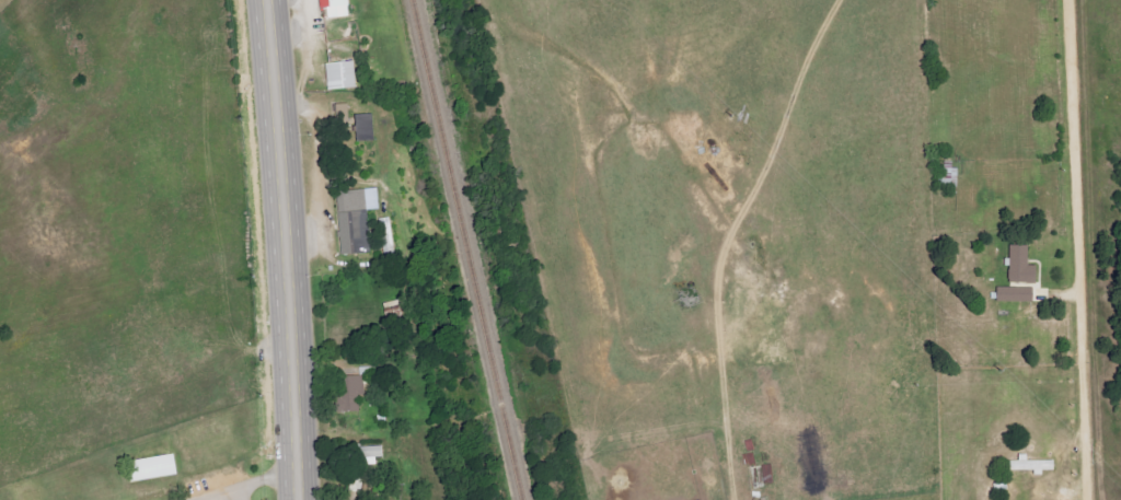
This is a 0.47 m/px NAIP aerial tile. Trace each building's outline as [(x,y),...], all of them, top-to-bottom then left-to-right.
[(324,10),(323,0),(351,0),(351,7),(324,10)] [(331,63),(332,90),(360,89),(359,62),(331,63)] [(361,141),(377,141),(376,115),(359,115),(361,141)] [(339,192),(344,255),(374,253),(371,211),(383,210),(381,189),(339,192)] [(381,219),(386,251),(398,250),(393,218),(381,219)] [(1026,246),(1008,246),(1007,283),(1034,284),(1034,267),(1026,267),(1026,246)] [(1031,302),(1031,288),(994,287),(994,302),(1031,302)] [(363,411),(363,399),(368,399),(368,385),(376,385),(376,368),(362,368),(363,377),(346,377),(347,412),(363,411)] [(368,448),(369,463),(387,462),(387,447),(368,448)] [(182,476),(179,456),(132,462),(134,482),(182,476)] [(1050,470),(1050,461),(1006,462),(1006,472),(1050,470)]
